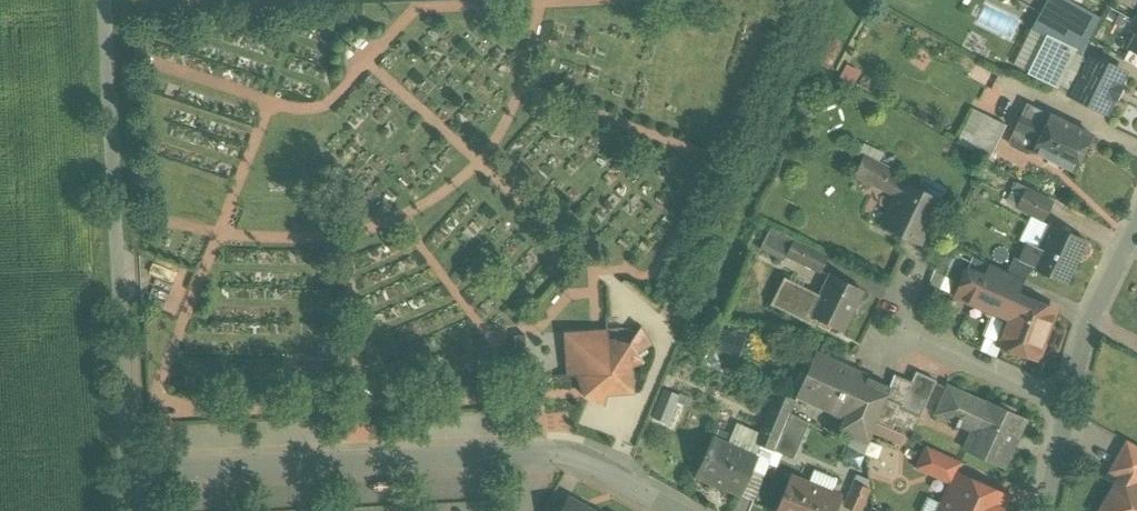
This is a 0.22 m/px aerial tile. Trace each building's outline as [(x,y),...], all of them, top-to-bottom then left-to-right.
[(981,26),(1008,39),(1017,22),(989,9),(981,26)] [(1087,58),(1088,55),(1089,40),(1055,21),(1047,37),(1074,50),(1073,52),(1087,58)] [(1119,49),(1136,59),(1136,21),(1119,49)] [(1074,50),(1047,37),(1030,72),(1056,85),(1057,83),(1072,90),(1070,94),(1107,112),(1114,98),(1115,99),(1120,88),(1117,86),(1124,72),(1088,55),(1087,58),(1073,52),(1074,50)] [(1092,135),(1026,103),(1013,129),(1037,140),(1032,151),(1075,172),(1092,135)] [(1006,125),(975,109),(958,143),(989,159),(1006,125)] [(942,199),(904,181),(903,182),(890,176),(883,189),(884,190),(896,196),(882,226),(920,244),(942,199)] [(1024,185),(1011,209),(1043,225),(1055,201),(1024,185)] [(1052,224),(1040,249),(1028,244),(1020,260),(1032,265),(1031,267),(1065,283),(1086,240),(1052,224)] [(765,228),(756,250),(818,272),(826,250),(765,228)] [(1065,298),(961,254),(942,299),(999,322),(987,349),(1039,369),(1065,298)] [(862,290),(831,275),(829,280),(821,296),(784,277),(771,305),(814,327),(818,320),(842,331),(862,290)] [(611,315),(566,315),(567,362),(584,362),(584,387),(599,387),(639,386),(639,326),(611,326),(611,315)] [(525,371),(525,335),(512,334),(511,371),(525,371)] [(864,376),(815,354),(797,393),(844,415),(837,430),(868,444),(890,388),(864,376)] [(1011,412),(988,402),(987,404),(948,386),(936,414),(957,424),(954,432),(957,433),(962,421),(976,427),(966,451),(1002,467),(1024,418),(1011,412)] [(669,423),(679,396),(661,389),(651,416),(669,423)] [(713,438),(696,476),(708,481),(714,484),(715,482),(741,494),(757,458),(713,438)] [(1120,442),(1102,471),(1120,482),(1102,510),(1136,510),(1136,452),(1120,442)] [(943,483),(948,473),(951,475),(957,460),(920,444),(910,468),(943,483)] [(957,474),(940,510),(1001,510),(1007,497),(957,474)] [(791,476),(777,510),(835,510),(842,497),(791,476)] [(866,480),(849,478),(845,510),(847,510),(862,510),(866,480)] [(568,497),(560,510),(593,510),(568,497)]
